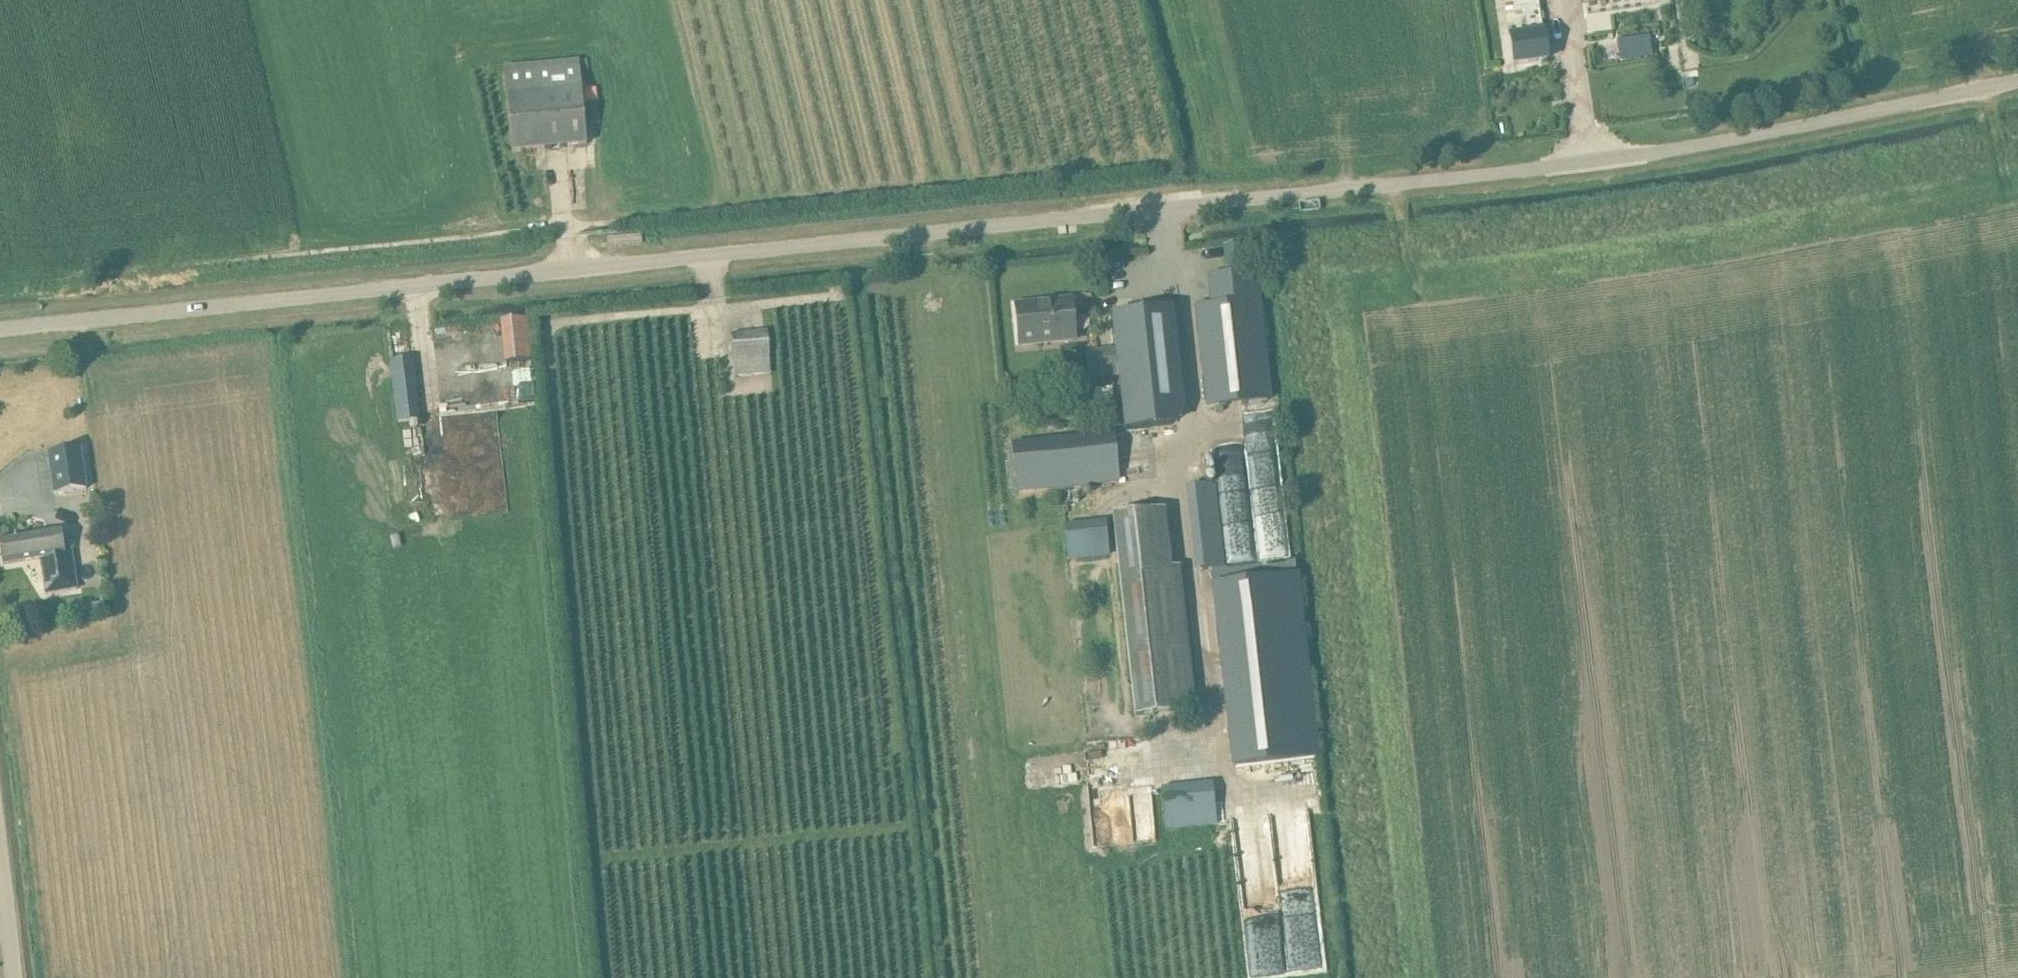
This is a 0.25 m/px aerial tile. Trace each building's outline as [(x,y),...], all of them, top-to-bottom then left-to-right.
[(1514,64),(1548,59),(1544,32),(1542,32),(1538,0),(1514,0),(1515,12),(1524,11),(1528,34),(1510,37),(1514,64)] [(1649,37),(1615,39),(1616,60),(1650,58),(1649,37)] [(504,67),(512,153),(587,145),(579,60),(504,67)] [(1019,344),(1075,340),(1072,300),(1016,304),(1019,344)] [(1206,409),(1268,402),(1257,301),(1195,308),(1206,409)] [(1173,310),(1112,317),(1115,348),(1085,352),(1089,380),(1118,377),(1123,416),(1183,409),(1173,310)] [(538,362),(537,318),(508,319),(510,363),(538,362)] [(732,336),(736,377),(771,374),(767,331),(732,336)] [(403,421),(419,419),(411,358),(394,360),(403,421)] [(1148,479),(1145,448),(1127,449),(1125,435),(1097,439),(1098,450),(1041,456),(1044,490),(1148,479)] [(48,454),(54,495),(88,491),(82,449),(48,454)] [(1215,480),(1180,485),(1192,568),(1224,564),(1224,561),(1250,557),(1236,461),(1213,464),(1215,480)] [(1112,516),(1135,718),(1197,712),(1181,568),(1171,569),(1165,510),(1112,516)] [(1063,560),(1105,554),(1101,528),(1059,534),(1063,560)] [(40,558),(46,594),(78,589),(72,552),(64,554),(60,530),(0,539),(0,543),(3,564),(40,558)] [(1296,571),(1206,579),(1222,763),(1253,761),(1245,668),(1304,662),(1296,571)] [(1179,784),(1179,794),(1209,793),(1209,783),(1179,784)] [(1161,830),(1213,824),(1210,794),(1158,799),(1161,830)]
